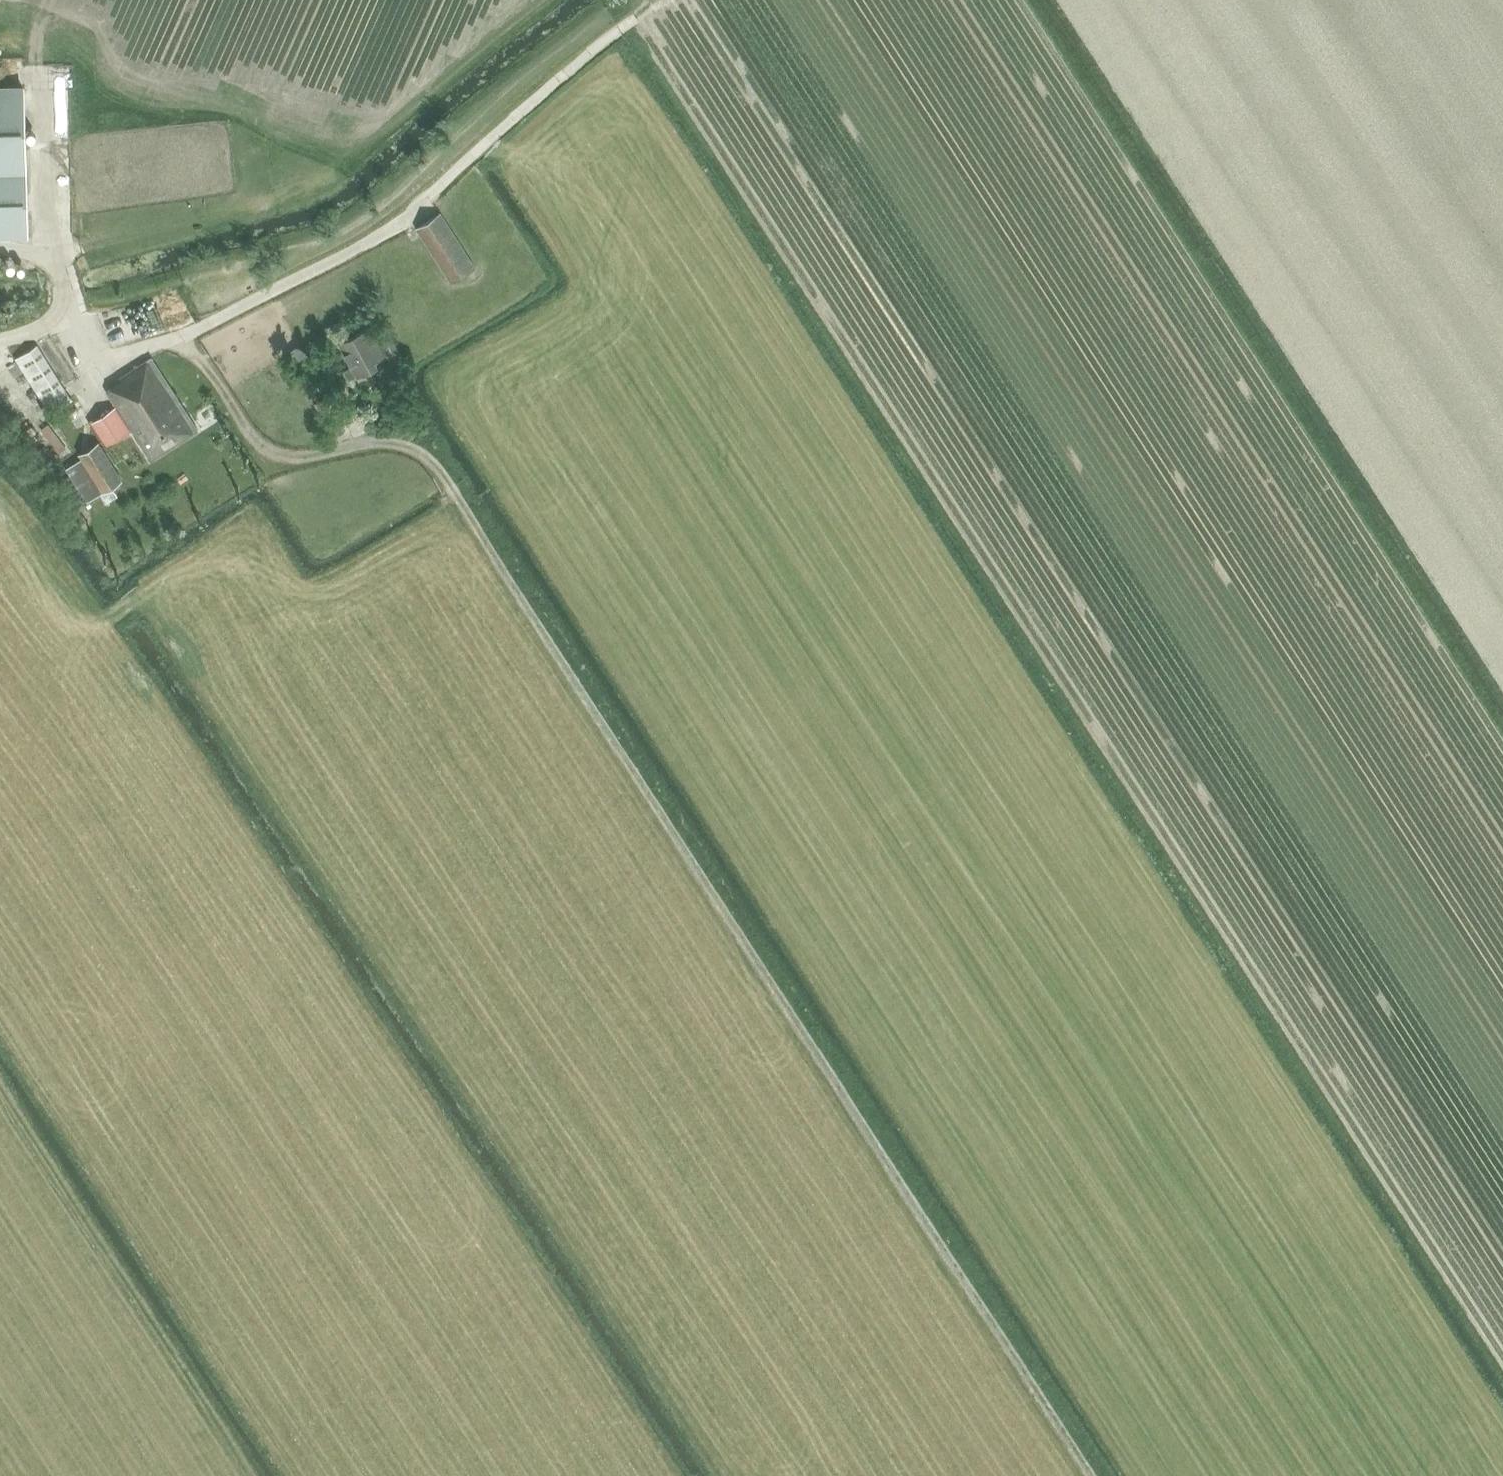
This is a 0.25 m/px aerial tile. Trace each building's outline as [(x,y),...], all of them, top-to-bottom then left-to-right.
[(0,91),(0,237),(29,236),(26,90),(0,91)] [(441,214),(417,229),(451,283),(475,268),(441,214)] [(385,355),(371,328),(340,344),(352,368),(345,371),(350,380),(375,367),(374,361),(385,355)] [(73,399),(38,344),(16,358),(51,414),(73,399)] [(150,461),(198,431),(152,358),(120,379),(121,382),(106,391),(150,461)] [(114,407),(92,422),(107,446),(130,432),(114,407)] [(81,460),(66,469),(88,504),(123,482),(99,444),(80,456),(81,460)]
